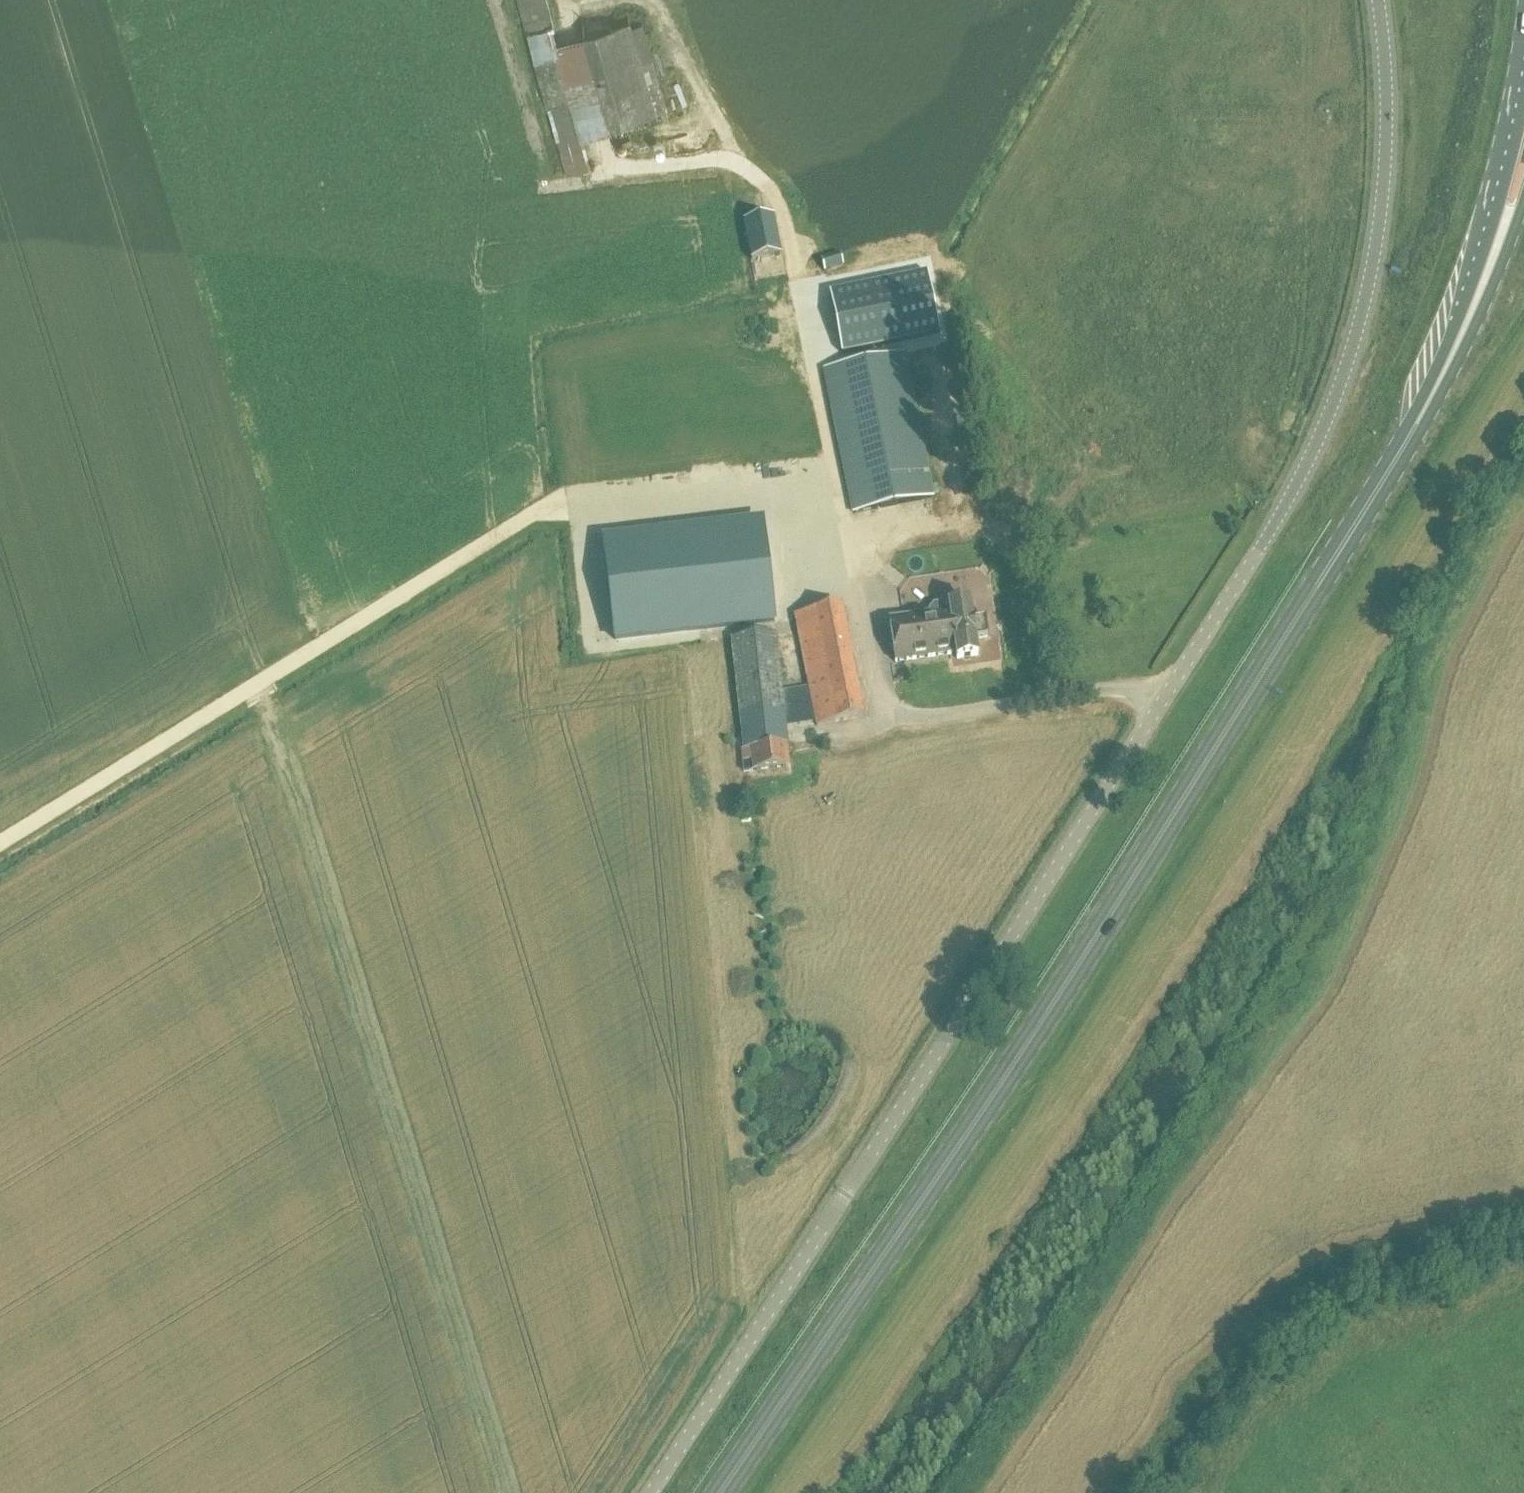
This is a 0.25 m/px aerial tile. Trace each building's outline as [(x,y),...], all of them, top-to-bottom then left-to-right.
[(566,174),(589,167),(581,139),(608,131),(615,155),(675,139),(642,23),(632,26),(626,7),(556,26),(549,0),(516,0),(566,174)] [(782,255),(774,216),(741,222),(749,262),(782,255)] [(820,260),(824,272),(843,267),(840,254),(820,260)] [(939,333),(927,272),(829,292),(841,353),(939,333)] [(823,370),(851,514),(934,498),(923,444),(933,443),(931,431),(920,432),(904,353),(823,370)] [(761,522),(603,542),(615,642),(774,621),(761,522)] [(948,607),(954,655),(955,662),(975,659),(973,641),(986,639),(983,620),(970,622),(967,604),(948,607)] [(752,773),(785,769),(783,748),(787,747),(785,727),(816,723),(816,726),(864,717),(842,606),(795,615),(809,689),(782,693),(775,635),(732,640),(744,750),(741,750),(744,773),(752,772),(752,773)] [(954,655),(948,607),(947,606),(926,609),(927,617),(887,623),(893,664),(954,655)]
